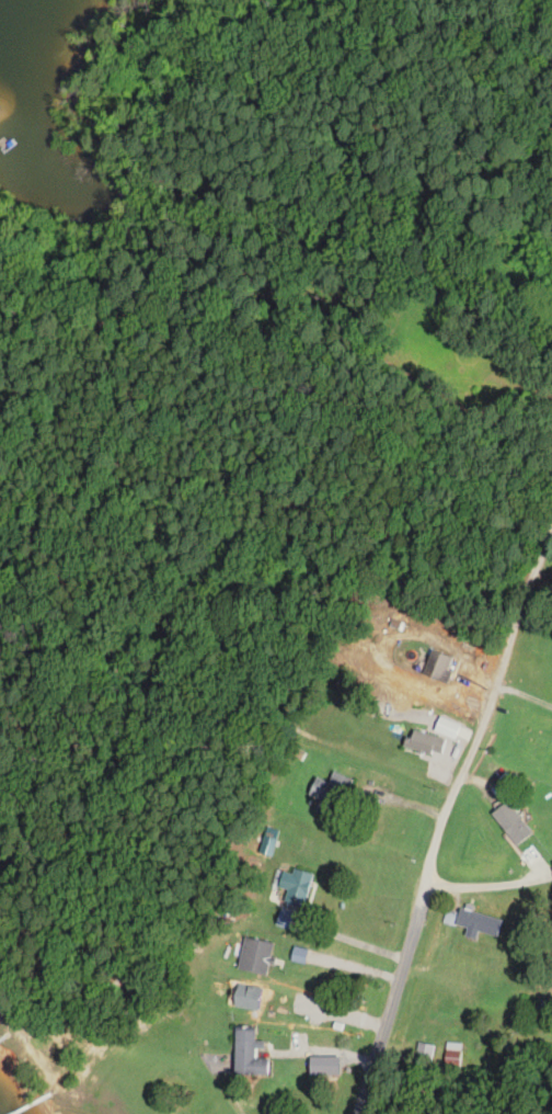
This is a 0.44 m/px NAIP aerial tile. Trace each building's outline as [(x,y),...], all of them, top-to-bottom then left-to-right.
[(455,658),(434,651),(426,675),(446,683),(455,658)] [(461,725),(440,717),(435,731),(455,739),(461,725)] [(405,747),(440,757),(446,739),(410,729),(405,747)] [(351,778),(333,773),(331,782),(315,778),(310,797),(322,800),(318,813),(340,819),(351,778)] [(516,846),(532,834),(508,801),(492,814),(516,846)] [(286,891),(284,902),(305,907),(312,875),(282,868),(278,889),(286,891)] [(501,919),(458,909),(458,911),(447,908),(444,924),(497,937),(501,919)] [(274,943),(245,937),(238,970),(267,975),(274,943)] [(258,1019),(268,988),(247,981),(237,1012),(258,1019)] [(551,1010),(551,1004),(541,1001),(535,1016),(548,1021),(551,1010)] [(268,1075),(268,1059),(255,1058),(256,1028),(235,1027),(233,1074),(268,1075)] [(461,1042),(446,1042),(445,1066),(461,1066),(461,1042)] [(318,1079),(341,1076),(339,1060),(317,1062),(318,1079)]
